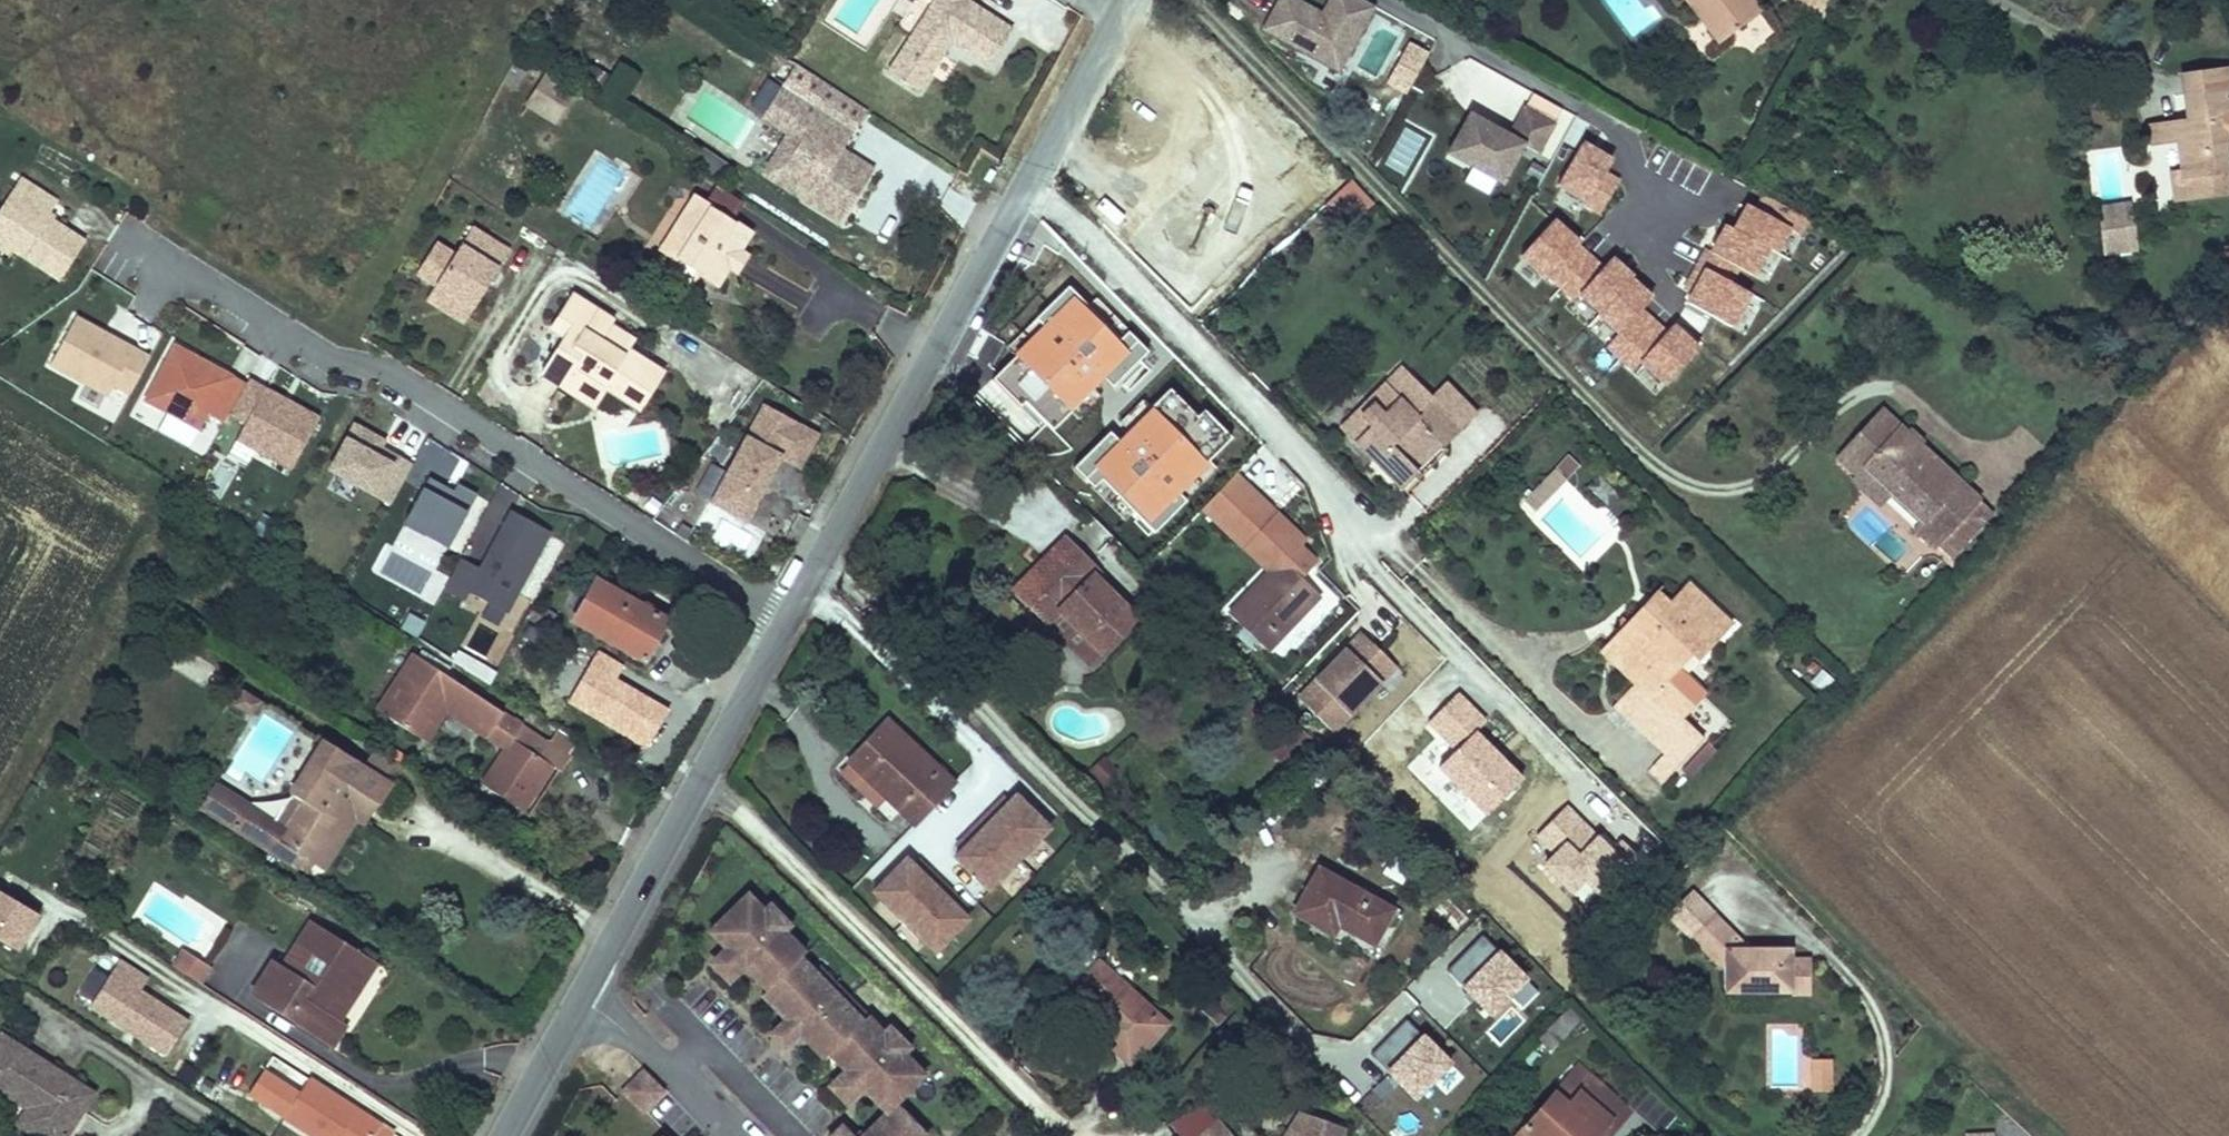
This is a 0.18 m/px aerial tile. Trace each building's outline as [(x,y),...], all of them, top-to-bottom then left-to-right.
[(922,5),(935,13),(885,82),(911,100),(947,51),(979,75),(1003,42),(963,12),(972,0),(926,0),(922,5)] [(1376,3),(1370,0),(1331,0),(1325,12),(1303,0),(1281,0),(1266,26),(1341,67),(1376,3)] [(1758,0),(1692,0),(1704,17),(1715,9),(1735,35),(1766,11),(1758,0)] [(1715,9),(1704,17),(1724,43),(1735,35),(1715,9)] [(1458,58),(1442,92),(1475,107),(1479,98),(1516,116),(1528,91),(1458,58)] [(2197,67),(2199,95),(2191,118),(2160,122),(2161,139),(2195,137),(2197,164),(2183,165),(2185,194),(2228,191),(2228,65),(2197,67)] [(575,107),(546,88),(536,104),(565,122),(575,107)] [(834,123),(778,90),(757,124),(787,142),(799,149),(784,174),(816,193),(808,207),(805,211),(837,231),(871,176),(838,156),(820,145),(834,123)] [(565,122),(536,104),(528,116),(558,135),(565,122)] [(1504,181),(1525,142),(1540,150),(1556,122),(1527,106),(1511,133),(1472,111),(1450,151),(1504,181)] [(851,134),(834,123),(820,145),(838,156),(851,134)] [(799,149),(787,142),(765,180),(808,207),(816,193),(784,174),(799,149)] [(718,175),(725,159),(706,150),(699,166),(718,175)] [(1324,199),(1347,225),(1374,202),(1351,176),(1324,199)] [(7,178),(0,189),(0,224),(2,225),(0,228),(0,231),(2,247),(7,250),(50,278),(72,244),(36,220),(47,203),(7,178)] [(2139,239),(2137,197),(2137,194),(2131,194),(2116,209),(2104,210),(2105,241),(2139,239)] [(737,259),(749,240),(732,231),(729,237),(711,226),(716,218),(692,204),(670,241),(680,247),(667,269),(676,274),(679,269),(699,280),(696,286),(714,297),(725,280),(737,259)] [(1556,216),(1517,255),(1633,368),(1643,358),(1666,381),(1701,345),(1676,320),(1667,330),(1644,308),(1659,293),(1617,252),(1602,267),(1577,243),(1581,240),(1556,216)] [(466,313),(503,257),(465,233),(448,259),(429,247),(410,277),(429,289),(466,313)] [(680,247),(670,241),(658,263),(667,269),(680,247)] [(749,267),(737,259),(725,280),(737,287),(749,267)] [(466,313),(429,289),(420,303),(457,327),(466,313)] [(1028,339),(1046,358),(1057,347),(1071,360),(1078,368),(1068,378),(1089,399),(1118,429),(1156,391),(1088,322),(1099,311),(1077,290),(1028,339)] [(600,325),(562,300),(541,333),(553,340),(530,375),(556,392),(560,386),(587,403),(594,393),(599,386),(632,408),(649,382),(614,358),(621,347),(597,331),(600,325)] [(77,317),(53,366),(109,394),(112,386),(130,395),(151,356),(77,317)] [(1442,354),(1434,346),(1389,387),(1444,448),(1462,432),(1457,427),(1481,405),(1485,409),(1511,385),(1465,334),(1442,354)] [(201,415),(218,424),(223,415),(239,386),(217,374),(215,379),(184,362),(187,357),(168,347),(139,401),(192,431),(201,415)] [(1081,407),(1089,399),(1068,378),(1078,368),(1071,360),(1052,378),(1081,407)] [(230,441),(278,467),(306,420),(241,381),(239,386),(223,415),(239,424),(230,441)] [(556,392),(583,409),(587,403),(560,386),(556,392)] [(594,393),(627,415),(632,408),(599,386),(594,393)] [(548,416),(557,402),(551,397),(541,411),(548,416)] [(1996,516),(1884,409),(1839,456),(1857,472),(1866,463),(1890,487),(1924,519),(1914,528),(1951,563),(1996,516)] [(1199,413),(1199,428),(1211,428),(1211,413),(1199,413)] [(777,472),(800,436),(766,415),(708,509),(741,530),(777,472)] [(386,457),(370,448),(374,441),(344,425),(318,471),(324,474),(348,486),(365,495),(386,457)] [(1199,460),(1211,460),(1226,444),(1211,428),(1199,428),(1199,460)] [(791,481),(814,445),(800,436),(777,472),(791,481)] [(384,506),(405,467),(386,457),(365,495),(384,506)] [(1211,460),(1199,460),(1199,476),(1211,476),(1211,460)] [(1866,463),(1857,472),(1852,478),(1876,501),(1890,487),(1866,463)] [(1575,476),(1565,466),(1556,474),(1567,485),(1575,476)] [(340,501),(348,486),(324,474),(316,488),(340,501)] [(1544,508),(1567,485),(1556,474),(1533,497),(1544,508)] [(436,549),(466,496),(447,485),(443,493),(419,479),(394,525),(436,549)] [(465,588),(503,608),(547,526),(508,505),(477,563),(457,552),(439,585),(460,596),(465,588)] [(1273,651),(1329,596),(1307,574),(1323,559),(1299,535),(1283,551),(1291,559),(1236,613),(1273,651)] [(1029,604),(1088,664),(1137,616),(1096,574),(1102,568),(1072,537),(1043,564),(1056,577),(1029,604)] [(1056,577),(1043,564),(1016,591),(1029,604),(1056,577)] [(672,622),(598,577),(574,618),(647,662),(672,622)] [(1640,686),(1618,708),(1669,759),(1680,770),(1708,742),(1680,713),(1692,701),(1674,683),(1687,670),(1674,657),(1686,644),(1705,663),(1739,629),(1697,587),(1678,606),(1662,622),(1651,611),(1624,637),(1656,670),(1640,686)] [(1667,594),(1651,611),(1662,622),(1678,606),(1667,594)] [(560,620),(533,602),(523,618),(550,636),(560,620)] [(420,620),(399,610),(392,624),(411,636),(420,620)] [(1337,730),(1385,681),(1376,672),(1393,657),(1366,631),(1343,654),(1347,658),(1337,667),(1334,664),(1302,696),(1337,730)] [(1656,670),(1624,637),(1617,645),(1630,658),(1622,667),(1640,686),(1656,670)] [(1337,667),(1347,658),(1343,654),(1334,664),(1337,667)] [(1385,681),(1401,665),(1393,657),(1376,672),(1385,681)] [(539,738),(416,659),(404,678),(388,703),(376,721),(415,746),(426,727),(435,733),(445,718),(495,751),(474,784),(513,809),(543,762),(553,769),(559,772),(569,757),(562,752),(570,739),(547,724),(539,738)] [(388,703),(404,678),(400,675),(384,699),(388,703)] [(243,686),(232,703),(251,716),(262,699),(243,686)] [(891,720),(853,762),(889,796),(920,825),(924,820),(959,784),(891,720)] [(1295,725),(1270,751),(1284,764),(1309,739),(1295,725)] [(426,727),(415,746),(424,751),(435,733),(426,727)] [(288,819),(282,828),(215,786),(201,807),(298,869),(304,859),(313,864),(339,822),(334,819),(352,791),(377,808),(392,784),(323,740),(277,812),(288,819)] [(1664,786),(1680,770),(1669,759),(1653,774),(1664,786)] [(513,809),(523,815),(553,769),(543,762),(513,809)] [(889,796),(853,762),(843,772),(879,806),(889,796)] [(366,825),(377,808),(352,791),(334,819),(339,822),(313,864),(323,870),(356,818),(366,825)] [(993,891),(1053,827),(1018,795),(1011,802),(1001,813),(996,808),(970,836),(976,840),(965,852),(958,859),(993,891)] [(1001,813),(1011,802),(1007,797),(996,808),(1001,813)] [(965,852),(976,840),(970,836),(959,847),(965,852)] [(965,912),(954,902),(959,896),(932,871),(927,876),(916,866),(909,859),(876,893),(940,953),(972,919),(965,912)] [(932,871),(921,860),(916,866),(927,876),(932,871)] [(1393,943),(1410,910),(1322,864),(1297,912),(1340,935),(1348,919),(1393,943)] [(1666,916),(1689,939),(1718,912),(1695,888),(1666,916)] [(20,948),(39,908),(0,889),(0,939),(20,948)] [(754,895),(715,933),(732,950),(734,948),(751,966),(749,968),(772,992),(767,997),(790,1020),(792,1019),(808,1035),(806,1037),(829,1061),(834,1056),(850,1073),(852,1071),(870,1089),(867,1092),(889,1114),(867,1135),(928,1135),(899,1106),(929,1077),(910,1057),(888,1034),(841,985),(836,990),(819,971),(806,958),(810,953),(791,933),(769,910),(754,895)] [(970,907),(959,896),(954,902),(965,912),(970,907)] [(250,941),(225,981),(329,1046),(345,1019),(337,1014),(321,1004),(358,945),(288,901),(259,947),(250,941)] [(797,927),(775,905),(769,910),(791,933),(797,927)] [(1725,964),(1726,994),(1793,994),(1794,944),(1753,944),(1718,912),(1689,939),(1713,964),(1725,964)] [(166,921),(156,938),(182,954),(192,937),(166,921)] [(1480,932),(1442,970),(1490,1017),(1511,996),(1523,1009),(1540,992),(1480,932)] [(1793,994),(1811,995),(1811,944),(1794,944),(1793,994)] [(374,955),(358,945),(321,1004),(337,1014),(374,955)] [(749,968),(751,966),(734,948),(732,950),(714,967),(731,985),(749,968)] [(1169,1012),(1101,951),(1069,986),(1097,1011),(1092,1017),(1132,1053),(1169,1012)] [(141,986),(148,975),(119,956),(86,1005),(164,1057),(190,1018),(141,986)] [(841,985),(823,967),(819,971),(836,990),(841,985)] [(93,970),(77,994),(87,1001),(103,977),(93,970)] [(788,1050),(804,1035),(806,1037),(808,1035),(792,1019),(790,1020),(774,1036),(788,1050)] [(1407,1020),(1373,1054),(1415,1097),(1450,1062),(1407,1020)] [(916,1051),(894,1028),(888,1034),(910,1057),(916,1051)] [(1773,1035),(1780,1083),(1800,1080),(1793,1032),(1773,1035)] [(0,1039),(0,1085),(31,1105),(48,1116),(36,1135),(38,1135),(68,1135),(86,1108),(96,1092),(3,1033),(0,1039)] [(266,1053),(242,1093),(311,1135),(365,1135),(374,1121),(266,1053)] [(1565,1075),(1512,1135),(1513,1135),(1594,1135),(1603,1126),(1610,1132),(1633,1105),(1595,1071),(1580,1058),(1565,1075)] [(1812,1093),(1831,1094),(1832,1061),(1813,1061),(1812,1093)] [(666,1091),(647,1071),(627,1091),(647,1111),(666,1091)] [(867,1092),(870,1089),(852,1071),(850,1073),(832,1090),(850,1109),(867,1092)] [(19,1124),(36,1135),(48,1116),(31,1105),(19,1124)] [(86,1108),(68,1135),(80,1135),(94,1113),(86,1108)] [(1317,1131),(1319,1117),(1300,1109),(1286,1135),(1328,1135),(1317,1131)] [(1319,1117),(1317,1131),(1328,1135),(1345,1135),(1347,1128),(1319,1117)] [(1218,1123),(1204,1135),(1231,1135),(1218,1123)] [(849,1124),(836,1135),(861,1135),(849,1124)]
